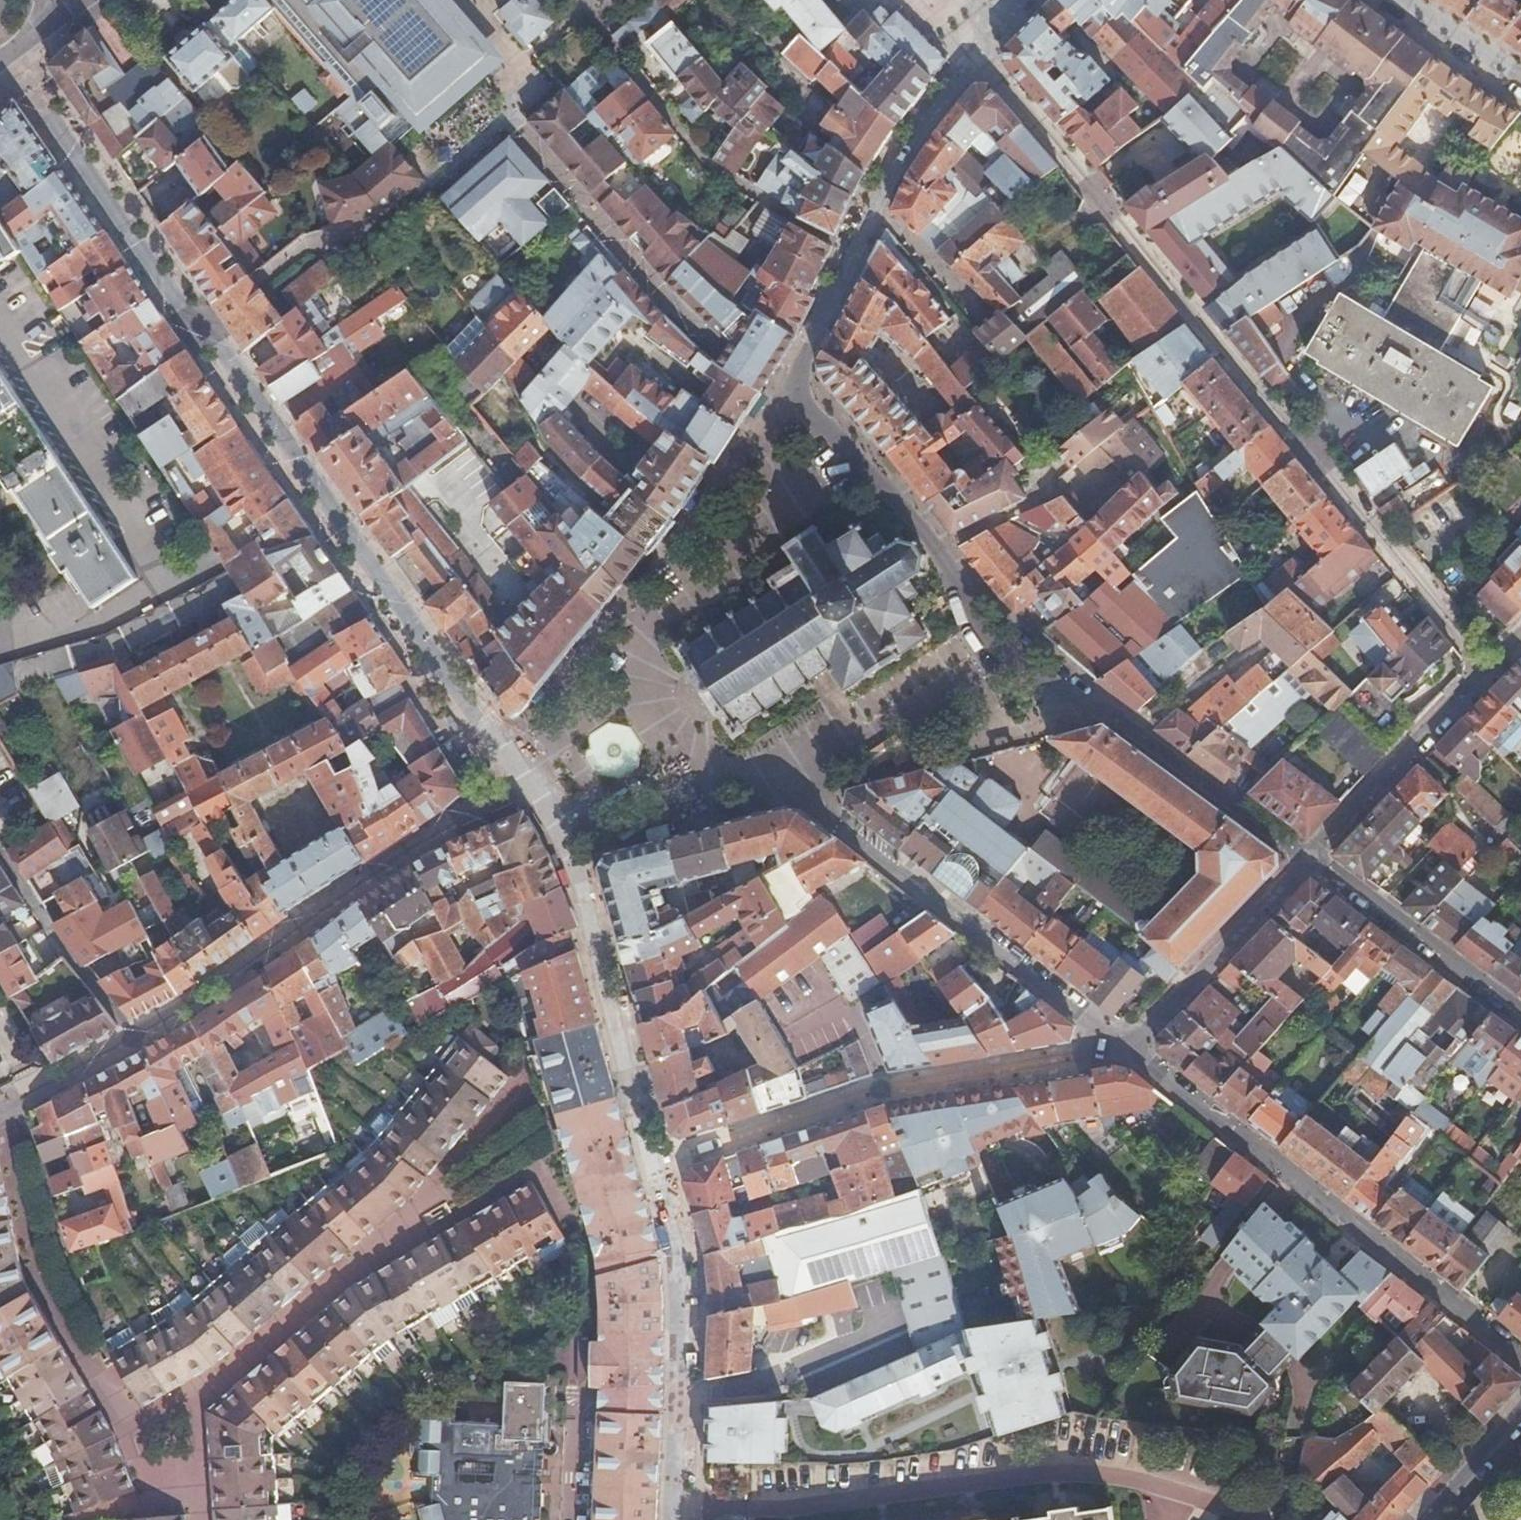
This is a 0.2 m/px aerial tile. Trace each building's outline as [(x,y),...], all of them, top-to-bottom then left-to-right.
[(22,4),(20,0),(0,0),(0,19),(22,4)] [(265,0),(233,0),(215,15),(216,16),(238,42),(253,29),(274,10),(265,0)] [(395,144),(416,125),(425,117),(482,66),(424,0),(268,0),(395,144)] [(482,66),(491,59),(439,0),(424,0),(482,66)] [(566,0),(512,0),(501,9),(528,41),(554,20),(553,20),(571,5),(570,5),(566,0)] [(703,57),(670,16),(657,0),(655,0),(612,36),(627,53),(644,39),(647,41),(677,78),(679,76),(703,57)] [(670,16),(686,0),(657,0),(670,16)] [(777,9),(783,3),(824,50),(848,29),(824,0),(770,0),(777,9)] [(1021,34),(1041,58),(1049,52),(1086,95),(1090,99),(1111,80),(1090,56),(1075,50),(1068,40),(1071,37),(1065,31),(1077,19),(1078,19),(1060,0),(1055,0),(1038,15),(1021,34)] [(1078,19),(1077,19),(1094,40),(1117,18),(1100,0),(1060,0),(1078,19)] [(1117,18),(1119,20),(1125,13),(1133,21),(1151,0),(1100,0),(1117,18)] [(1133,21),(1143,31),(1163,51),(1175,34),(1159,18),(1174,0),(1151,0),(1133,21)] [(1282,148),(1300,140),(1304,134),(1306,130),(1305,130),(1301,131),(1300,131),(1297,126),(1299,122),(1288,114),(1254,86),(1251,90),(1225,73),(1238,58),(1246,48),(1250,42),(1253,44),(1254,45),(1255,44),(1263,33),(1259,31),(1271,15),(1273,15),(1280,13),(1285,19),(1291,23),(1289,27),(1305,39),(1335,61),(1336,47),(1338,32),(1333,28),(1350,0),(1239,0),(1212,33),(1190,59),(1182,70),(1199,88),(1204,92),(1215,81),(1239,104),(1251,115),(1246,120),(1279,150),(1282,148)] [(1196,20),(1212,33),(1239,0),(1213,0),(1196,20)] [(1334,193),(1364,151),(1433,57),(1400,31),(1360,0),(1350,0),(1333,28),(1338,32),(1336,47),(1335,61),(1354,75),(1359,73),(1368,78),(1365,97),(1360,103),(1355,100),(1346,112),(1350,116),(1332,141),(1319,141),(1306,130),(1304,134),(1300,140),(1282,148),(1285,153),(1334,193)] [(1450,5),(1468,16),(1479,2),(1482,0),(1442,0),(1450,5)] [(1520,3),(1515,0),(1482,0),(1479,2),(1468,16),(1501,37),(1520,16),(1520,2),(1520,3)] [(882,3),(869,14),(932,75),(949,58),(899,9),(892,15),(882,3)] [(859,18),(848,29),(826,53),(854,80),(867,68),(850,51),(858,43),(882,63),(881,64),(884,68),(879,73),(883,77),(879,81),(873,74),(861,86),(897,121),(905,111),(932,75),(869,14),(863,9),(856,15),(859,18)] [(1106,50),(1114,58),(1143,31),(1133,21),(1125,13),(1119,20),(1117,18),(1094,40),(1106,50)] [(238,42),(216,16),(207,24),(206,23),(166,56),(195,90),(221,68),(234,84),(242,85),(249,80),(248,73),(258,65),(238,42)] [(1501,37),(1516,46),(1520,49),(1520,16),(1501,37)] [(1190,59),(1212,33),(1196,20),(1182,39),(1176,47),(1190,59)] [(109,64),(86,31),(50,66),(87,120),(98,113),(79,84),(92,75),(96,82),(111,73),(106,65),(109,64)] [(1137,106),(1153,124),(1164,117),(1171,111),(1193,93),(1199,88),(1182,70),(1163,51),(1143,31),(1114,58),(1125,68),(1151,94),(1139,105),(1137,106)] [(854,80),(826,53),(803,33),(787,50),(817,80),(820,77),(845,100),(826,125),(844,140),(838,148),(867,170),(884,145),(889,135),(897,121),(861,86),(854,80)] [(1006,64),(1058,123),(1079,105),(1073,99),(1079,95),(1082,98),(1086,95),(1049,52),(1041,58),(1021,34),(1007,48),(1006,64)] [(1163,51),(1182,70),(1190,59),(1176,47),(1182,39),(1175,34),(1163,51)] [(737,56),(731,50),(713,70),(728,87),(711,103),(735,126),(737,124),(749,135),(756,127),(744,116),(766,91),(769,88),(754,74),(748,69),(744,64),(737,56)] [(168,77),(149,55),(122,76),(105,84),(116,103),(120,100),(129,110),(168,77)] [(1466,183),(1471,175),(1450,160),(1438,177),(1400,145),(1430,102),(1448,116),(1452,110),(1468,119),(1462,128),(1491,147),(1518,110),(1496,99),(1470,83),(1471,81),(1434,55),(1433,57),(1364,151),(1401,180),(1416,192),(1430,201),(1441,182),(1459,192),(1466,183)] [(579,76),(566,86),(566,87),(607,136),(649,101),(613,57),(605,64),(601,58),(596,62),(593,59),(577,73),(579,76)] [(713,70),(703,57),(679,76),(706,108),(711,103),(728,87),(713,70)] [(328,71),(318,79),(325,87),(329,83),(341,96),(346,92),(328,71)] [(184,95),(168,77),(129,110),(146,128),(184,95)] [(1037,181),(1056,167),(1058,165),(989,83),(978,84),(972,91),(961,103),(1037,181)] [(429,140),(448,161),(508,107),(489,86),(429,140)] [(607,136),(566,87),(529,120),(554,148),(567,136),(582,152),(568,164),(592,192),(634,241),(647,229),(656,240),(645,253),(668,280),(723,335),(733,342),(725,354),(719,362),(761,390),(765,383),(798,332),(759,307),(753,314),(741,306),(690,259),(711,232),(679,208),(675,211),(634,167),(607,136)] [(1136,136),(1138,134),(1141,132),(1128,114),(1137,106),(1139,105),(1131,97),(1123,88),(1092,116),(1120,147),(1136,136)] [(304,91),(290,103),(302,116),(315,104),(304,91)] [(735,126),(712,157),(732,169),(784,107),(766,91),(744,116),(756,127),(749,135),(737,124),(735,126)] [(1171,111),(1164,117),(1201,159),(1209,154),(1213,158),(1236,136),(1234,131),(1231,135),(1193,93),(1171,111)] [(184,95),(146,128),(141,132),(136,136),(163,170),(175,160),(205,135),(213,128),(184,95)] [(1073,99),(1079,105),(1090,99),(1086,95),(1082,98),(1079,95),(1073,99)] [(330,230),(385,217),(425,180),(389,141),(351,99),(335,112),(372,157),(353,174),(351,176),(319,184),(330,230)] [(649,101),(607,136),(634,167),(675,134),(649,101)] [(961,103),(941,129),(966,152),(974,142),(993,159),(984,168),(1015,197),(1037,181),(961,103)] [(1079,146),(1096,168),(1120,147),(1092,116),(1090,113),(1079,105),(1058,123),(1077,144),(1079,146)] [(32,190),(65,169),(24,109),(8,108),(0,116),(0,211),(32,190)] [(98,113),(87,120),(112,156),(122,148),(114,135),(99,114),(98,113)] [(705,119),(700,116),(689,130),(692,134),(705,119)] [(114,135),(122,148),(136,136),(141,132),(131,121),(114,135)] [(911,175),(895,208),(954,265),(1008,216),(1001,207),(1015,197),(984,168),(966,152),(941,129),(911,175)] [(1504,132),(1500,149),(1520,154),(1520,136),(1504,132)] [(230,169),(205,135),(175,160),(200,193),(212,183),(217,179),(230,169)] [(867,170),(838,148),(833,144),(830,148),(816,135),(799,153),(795,151),(787,160),(785,159),(761,187),(787,203),(800,215),(835,233),(856,188),(859,184),(867,170)] [(567,136),(554,148),(568,164),(582,152),(567,136)] [(510,137),(441,198),(500,265),(563,211),(576,225),(583,219),(575,209),(510,137)] [(1313,218),(1334,193),(1285,153),(1282,148),(1279,150),(1260,162),(1257,161),(1231,177),(1170,214),(1146,229),(1183,275),(1208,304),(1206,306),(1226,331),(1248,317),(1338,258),(1317,227),(1251,270),(1238,283),(1200,237),(1280,186),(1286,194),(1313,218)] [(1494,148),(1485,162),(1499,171),(1508,156),(1494,148)] [(1122,199),(1146,229),(1170,214),(1231,177),(1213,158),(1209,154),(1201,159),(1171,178),(1152,190),(1149,186),(1122,199)] [(244,209),(260,194),(265,190),(240,160),(230,169),(217,179),(229,196),(225,199),(226,200),(233,194),(244,209)] [(65,169),(32,190),(0,211),(0,214),(15,236),(23,248),(39,273),(49,267),(74,252),(75,251),(108,230),(65,169)] [(159,174),(137,192),(146,205),(169,187),(159,174)] [(1401,180),(1381,214),(1428,243),(1385,316),(1343,292),(1337,302),(1333,300),(1327,308),(1331,312),(1308,351),(1322,359),(1320,363),(1459,445),(1494,385),(1480,377),(1483,374),(1441,349),(1483,277),(1512,294),(1518,284),(1520,286),(1520,244),(1520,243),(1520,215),(1466,183),(1459,192),(1441,182),(1430,201),(1416,192),(1401,180)] [(161,226),(184,259),(215,233),(244,209),(233,194),(226,200),(225,199),(211,210),(214,213),(208,217),(193,199),(161,226)] [(221,241),(226,247),(240,235),(243,236),(274,211),(260,194),(244,209),(215,233),(221,241)] [(820,266),(830,245),(766,206),(753,227),(756,235),(776,247),(763,267),(756,263),(749,273),(756,279),(758,276),(770,285),(776,275),(814,300),(816,297),(808,291),(820,266)] [(23,248),(15,236),(0,214),(0,264),(23,248)] [(1008,216),(954,265),(1002,312),(1004,313),(1022,297),(1010,285),(1002,274),(1008,270),(1005,266),(1007,265),(1005,262),(1011,258),(1007,253),(1024,239),(1009,215),(1008,216)] [(725,239),(732,231),(721,222),(714,231),(725,239)] [(872,258),(864,276),(906,315),(968,389),(1001,357),(987,340),(976,350),(964,360),(958,365),(954,360),(960,355),(943,334),(936,339),(932,333),(953,315),(922,279),(919,281),(913,274),(917,271),(897,247),(892,246),(899,241),(886,227),(872,258)] [(634,241),(645,253),(656,240),(647,229),(634,241)] [(725,239),(724,241),(718,248),(733,260),(748,239),(734,229),(732,231),(725,239)] [(132,264),(108,230),(75,251),(74,252),(49,267),(59,284),(50,291),(61,307),(74,299),(91,289),(93,288),(86,277),(99,268),(107,279),(132,264)] [(741,306),(756,279),(749,273),(733,260),(718,248),(724,241),(711,232),(690,259),(741,306)] [(184,259),(190,268),(221,241),(215,233),(184,259)] [(595,246),(584,233),(576,242),(587,254),(595,246)] [(215,303),(249,276),(234,257),(226,247),(221,241),(190,268),(215,303)] [(355,259),(362,268),(374,258),(366,249),(355,259)] [(234,257),(249,276),(261,266),(254,258),(248,260),(242,251),(234,257)] [(1055,272),(1071,260),(1064,251),(1048,263),(1055,272)] [(601,252),(547,318),(559,332),(563,335),(571,342),(592,361),(594,362),(634,311),(604,287),(617,270),(607,259),(601,252)] [(1112,275),(1133,259),(1128,253),(1109,270),(1112,275)] [(613,254),(607,259),(617,270),(604,287),(634,311),(656,327),(666,315),(664,313),(613,254)] [(1024,274),(1011,258),(1005,262),(1007,265),(1005,266),(1008,270),(1002,274),(1010,285),(1024,274)] [(315,291),(337,273),(324,259),(284,291),(285,294),(273,304),(249,276),(215,303),(246,348),(268,330),(297,306),(308,297),(315,291)] [(1083,291),(1090,285),(1071,260),(1055,272),(1048,277),(1066,305),(1083,291)] [(154,296),(132,264),(107,279),(96,286),(93,288),(91,289),(97,298),(89,303),(98,317),(106,312),(112,321),(118,317),(154,296)] [(1164,339),(1186,325),(1187,324),(1176,311),(1140,268),(1102,299),(1144,352),(1164,339)] [(798,332),(814,300),(776,275),(770,285),(758,276),(756,279),(741,306),(753,314),(759,307),(798,332)] [(864,276),(863,276),(820,361),(823,376),(842,396),(889,450),(981,404),(968,389),(906,315),(864,276)] [(1004,313),(1028,337),(1043,325),(1050,318),(1066,305),(1048,277),(1022,297),(1004,313)] [(260,368),(271,384),(340,339),(346,334),(374,316),(404,295),(393,282),(330,325),(322,315),(329,310),(315,291),(308,297),(297,306),(268,330),(283,350),(260,368)] [(524,292),(517,285),(482,317),(489,325),(524,292)] [(1105,381),(1122,367),(1093,330),(1108,319),(1083,291),(1066,305),(1050,318),(1105,381)] [(547,318),(524,292),(489,325),(515,357),(517,359),(520,356),(536,341),(545,350),(541,354),(543,356),(544,354),(563,335),(559,332),(547,318)] [(154,296),(118,317),(112,321),(95,331),(82,339),(121,399),(156,374),(191,349),(154,296)] [(74,299),(61,307),(82,339),(95,331),(85,315),(74,299)] [(987,340),(1001,357),(1002,359),(1028,337),(1004,313),(1002,312),(979,330),(983,335),(987,340)] [(482,317),(480,315),(445,345),(456,357),(463,366),(485,391),(485,392),(505,374),(502,370),(515,357),(489,325),(482,317)] [(760,392),(761,390),(719,362),(714,359),(666,315),(656,327),(651,333),(710,374),(705,381),(706,385),(711,389),(702,402),(737,428),(746,413),(760,392)] [(374,316),(346,334),(340,339),(343,343),(350,338),(367,363),(360,368),(375,390),(395,376),(391,371),(382,376),(362,346),(384,330),(374,316)] [(979,330),(968,316),(957,326),(971,344),(983,335),(979,330)] [(1266,373),(1284,394),(1295,385),(1248,317),(1226,331),(1250,360),(1262,375),(1266,373)] [(1043,325),(1028,337),(1082,401),(1098,387),(1043,325)] [(1184,384),(1213,358),(1198,340),(1186,325),(1164,339),(1144,352),(1135,358),(1166,397),(1184,384)] [(553,362),(571,342),(563,335),(544,354),(546,356),(553,362)] [(976,350),(987,340),(983,335),(971,344),(976,350)] [(343,343),(340,339),(271,384),(297,420),(335,394),(346,409),(375,390),(360,368),(367,363),(350,338),(343,343)] [(714,463),(715,462),(660,421),(605,379),(590,364),(592,361),(571,342),(553,362),(538,378),(531,370),(532,368),(531,367),(531,368),(514,385),(540,424),(548,439),(582,475),(601,457),(603,455),(575,425),(579,422),(572,416),(569,419),(562,411),(567,407),(565,404),(584,385),(618,412),(613,418),(628,431),(633,425),(656,443),(638,467),(648,476),(637,488),(671,518),(679,507),(710,461),(714,463)] [(121,399),(143,433),(155,424),(145,408),(161,397),(172,390),(185,411),(196,428),(186,434),(198,452),(241,424),(191,349),(156,374),(121,399)] [(964,360),(960,355),(954,360),(958,365),(964,360)] [(517,359),(515,357),(502,370),(505,374),(513,384),(514,385),(531,368),(520,356),(517,359)] [(605,379),(660,421),(676,399),(634,366),(632,368),(620,358),(605,379)] [(1239,449),(1269,425),(1238,388),(1223,370),(1224,370),(1214,358),(1213,358),(1184,384),(1239,449)] [(95,607),(140,577),(0,363),(0,460),(95,607)] [(392,490),(394,493),(405,485),(466,440),(423,389),(408,368),(395,376),(375,390),(346,409),(357,426),(320,452),(362,512),(392,490)] [(726,445),(737,428),(702,402),(684,389),(676,399),(660,421),(715,462),(726,445)] [(166,405),(172,414),(173,413),(175,417),(180,414),(185,411),(172,390),(161,397),(166,405)] [(485,392),(485,391),(471,404),(479,415),(494,402),(485,392)] [(357,426),(346,409),(335,394),(297,420),(320,452),(357,426)] [(494,402),(479,415),(493,431),(509,418),(494,402)] [(907,473),(928,500),(959,481),(965,489),(1004,464),(1011,462),(1008,459),(1019,447),(1017,445),(983,403),(981,404),(889,450),(907,473)] [(1065,470),(1117,422),(1100,403),(1048,451),(1065,470)] [(1162,428),(1174,419),(1162,403),(1150,411),(1162,428)] [(201,523),(229,566),(243,554),(225,526),(256,504),(266,517),(294,499),(281,480),(279,481),(241,424),(198,452),(186,434),(175,417),(173,413),(172,414),(155,424),(143,433),(182,493),(191,487),(210,517),(201,523)] [(509,418),(493,431),(503,443),(514,457),(529,441),(509,418)] [(1123,544),(1179,494),(1170,483),(1158,491),(1144,473),(1165,454),(1135,420),(1081,464),(1088,473),(1097,466),(1104,467),(1113,460),(1126,474),(1133,482),(1096,518),(1083,503),(1075,509),(1114,552),(1123,544)] [(1265,484),(1296,458),(1297,457),(1281,438),(1270,424),(1269,425),(1239,449),(1196,483),(1199,488),(1218,522),(1232,510),(1214,488),(1247,462),(1265,484)] [(1512,448),(1520,456),(1520,437),(1512,448)] [(1017,445),(1019,447),(1022,451),(1027,446),(1023,440),(1017,445)] [(529,441),(514,457),(527,472),(537,461),(543,456),(529,441)] [(657,537),(671,518),(637,488),(601,457),(582,475),(621,509),(611,522),(646,551),(657,537)] [(1308,571),(1356,531),(1337,508),(1311,476),(1296,458),(1265,484),(1248,497),(1253,502),(1269,489),(1291,516),(1279,527),(1286,536),(1298,526),(1306,535),(1301,539),(1305,543),(1309,540),(1318,550),(1305,562),(1302,559),(1297,562),(1293,557),(1256,589),(1266,606),(1289,586),(1308,571)] [(941,518),(952,532),(1000,502),(1004,506),(1026,491),(1008,469),(1014,465),(1011,462),(1004,464),(965,489),(959,481),(928,500),(941,518)] [(602,608),(621,584),(589,547),(555,506),(527,472),(502,488),(508,494),(602,608)] [(414,497),(405,485),(394,493),(392,495),(427,538),(474,597),(510,649),(541,685),(556,665),(602,608),(508,494),(502,488),(489,499),(526,544),(509,557),(536,592),(521,607),(522,609),(509,622),(475,574),(466,560),(461,552),(436,522),(414,497)] [(1071,655),(1098,679),(1128,658),(1156,639),(1174,627),(1180,622),(1209,602),(1247,573),(1243,566),(1232,546),(1218,522),(1199,488),(1160,519),(1178,539),(1133,576),(1137,580),(1123,593),(1116,586),(1110,581),(1094,594),(1078,608),(1062,618),(1041,630),(1071,655)] [(392,495),(394,493),(392,490),(362,512),(396,560),(402,555),(409,551),(427,538),(392,495)] [(1077,495),(1068,502),(1075,509),(1083,503),(1077,495)] [(1377,508),(1392,526),(1410,514),(1397,495),(1377,508)] [(1098,569),(1110,581),(1116,586),(1130,572),(1121,561),(1119,559),(1114,552),(1075,509),(1068,502),(1064,497),(1025,514),(1046,527),(1058,529),(1069,528),(1072,531),(1075,528),(1079,534),(1073,538),(1075,539),(1098,569)] [(631,571),(646,551),(611,522),(594,508),(585,517),(565,498),(555,506),(589,547),(621,584),(631,571)] [(294,499),(266,517),(259,521),(268,534),(276,547),(292,543),(318,535),(294,499)] [(1240,520),(1247,528),(1255,521),(1242,506),(1228,519),(1234,526),(1240,520)] [(1410,514),(1392,526),(1408,546),(1430,531),(1414,512),(1410,514)] [(998,526),(988,530),(1029,577),(1045,563),(1044,561),(1040,565),(1030,552),(1034,549),(1038,540),(1011,520),(998,526)] [(728,724),(735,735),(744,729),(740,723),(761,710),(764,714),(768,711),(765,707),(783,695),(786,700),(790,697),(787,692),(805,681),(808,685),(812,682),(809,678),(826,667),(830,674),(832,673),(844,691),(871,674),(900,655),(928,636),(915,616),(906,601),(920,592),(911,578),(919,571),(923,573),(925,569),(922,567),(923,557),(928,556),(927,552),(922,553),(916,544),(919,540),(915,537),(913,541),(902,538),(901,535),(896,535),(897,539),(888,545),(879,532),(867,540),(858,527),(829,546),(815,525),(786,543),(799,563),(776,578),(774,575),(769,578),(771,581),(775,588),(758,600),(755,594),(750,597),(754,602),(736,614),(733,609),(729,611),(732,617),(714,629),(710,623),(706,626),(709,632),(689,645),(685,640),(675,646),(682,657),(684,656),(691,667),(688,669),(698,684),(701,682),(711,697),(708,699),(719,715),(722,713),(729,723),(728,724)] [(1251,559),(1255,555),(1279,533),(1274,525),(1245,550),(1251,559)] [(985,576),(1004,597),(1029,577),(988,530),(963,545),(969,553),(986,574),(985,576)] [(1327,587),(1371,549),(1356,531),(1308,571),(1324,589),(1327,587)] [(276,547),(265,550),(291,589),(298,601),(321,587),(344,573),(318,535),(292,543),(276,547)] [(474,597),(427,538),(409,551),(402,555),(396,560),(409,577),(421,595),(437,585),(443,593),(437,597),(435,595),(426,602),(463,654),(490,683),(487,685),(514,720),(532,703),(541,685),(510,649),(474,597)] [(1080,579),(1082,581),(1098,569),(1075,539),(1067,545),(1066,544),(1044,561),(1045,563),(1070,589),(1080,579)] [(229,566),(233,571),(247,594),(227,604),(234,616),(249,638),(254,647),(258,653),(289,633),(284,625),(273,633),(258,611),(291,589),(265,550),(259,541),(257,542),(243,554),(229,566)] [(1239,541),(1232,546),(1243,566),(1251,559),(1245,550),(1239,541)] [(1129,552),(1123,544),(1114,552),(1119,559),(1129,552)] [(1509,623),(1520,610),(1520,548),(1492,578),(1494,581),(1481,596),(1509,623)] [(1130,572),(1132,575),(1139,569),(1128,555),(1121,561),(1130,572)] [(1247,573),(1251,581),(1257,577),(1261,569),(1255,555),(1251,559),(1243,566),(1247,573)] [(1011,604),(1020,612),(1042,594),(1062,618),(1078,608),(1094,594),(1082,581),(1080,579),(1070,589),(1045,563),(1029,577),(1004,597),(1011,604)] [(107,634),(17,661),(21,689),(58,678),(71,674),(81,671),(120,659),(227,604),(247,594),(233,571),(107,634)] [(1332,626),(1349,611),(1327,587),(1324,589),(1308,571),(1289,586),(1332,626)] [(298,601),(311,619),(356,590),(344,573),(321,587),(298,601)] [(1328,630),(1332,626),(1289,586),(1266,606),(1229,631),(1240,646),(1260,632),(1275,647),(1240,678),(1213,702),(1229,719),(1309,648),(1328,630)] [(289,633),(258,653),(270,671),(291,658),(296,666),(335,641),(373,615),(356,590),(311,619),(289,633)] [(1392,651),(1410,633),(1383,600),(1363,616),(1365,619),(1350,631),(1378,665),(1382,661),(1392,651)] [(335,641),(296,666),(322,706),(329,702),(336,697),(327,682),(349,668),(364,659),(392,642),(373,615),(335,641)] [(249,638),(234,616),(128,673),(173,755),(177,763),(187,758),(193,754),(186,741),(193,737),(175,706),(171,708),(165,696),(254,647),(249,638)] [(1407,688),(1451,645),(1440,632),(1427,616),(1410,633),(1392,651),(1382,661),(1378,665),(1368,675),(1391,699),(1404,685),(1407,688)] [(1098,679),(1139,710),(1157,691),(1161,687),(1172,677),(1202,650),(1180,622),(1174,627),(1156,639),(1128,658),(1098,679)] [(1328,630),(1309,648),(1319,657),(1337,639),(1328,630)] [(415,675),(392,642),(364,659),(386,692),(403,681),(404,683),(409,679),(415,675)] [(1331,711),(1339,703),(1352,690),(1338,676),(1319,657),(1309,648),(1229,719),(1191,753),(1227,781),(1231,775),(1306,686),(1331,711)] [(270,671),(258,653),(245,662),(265,693),(291,677),(316,715),(324,710),(322,706),(296,666),(291,658),(270,671)] [(120,659),(81,671),(91,689),(95,697),(117,685),(135,718),(114,730),(127,754),(129,760),(137,774),(173,755),(128,673),(120,659)] [(419,772),(448,809),(471,791),(471,790),(469,787),(456,767),(444,747),(404,683),(403,681),(386,692),(364,659),(349,668),(358,683),(367,698),(367,699),(386,728),(399,746),(419,772)] [(1520,715),(1520,659),(1510,670),(1493,688),(1520,715)] [(0,666),(0,704),(22,693),(21,689),(17,661),(0,666)] [(1205,694),(1213,702),(1240,678),(1232,670),(1205,694)] [(1464,717),(1489,742),(1500,752),(1520,731),(1520,715),(1493,688),(1476,705),(1464,717)] [(1202,712),(1213,702),(1205,694),(1194,704),(1202,712)] [(322,706),(324,710),(329,717),(340,735),(343,734),(350,749),(351,750),(367,740),(386,728),(367,699),(356,705),(345,712),(336,697),(329,702),(322,706)] [(1169,737),(1191,753),(1229,719),(1213,702),(1202,712),(1194,704),(1188,697),(1159,725),(1157,727),(1169,737)] [(1370,769),(1388,750),(1339,703),(1331,711),(1314,729),(1365,774),(1370,769)] [(443,716),(456,736),(461,734),(447,713),(443,716)] [(454,738),(456,736),(443,716),(441,718),(454,738)] [(270,883),(289,912),(324,890),(328,887),(367,862),(343,826),(285,858),(253,800),(312,769),(344,825),(373,807),(358,764),(341,772),(334,758),(350,749),(343,734),(340,735),(329,717),(223,772),(240,806),(229,812),(242,842),(244,845),(246,847),(252,844),(258,840),(278,878),(270,883)] [(1451,730),(1436,746),(1456,765),(1471,750),(1477,755),(1489,742),(1464,717),(1451,730)] [(1156,946),(1180,969),(1280,864),(1279,854),(1104,723),(1074,731),(1049,737),(1050,738),(1077,759),(1076,760),(1091,771),(1092,770),(1193,847),(1197,866),(1200,866),(1143,933),(1156,946)] [(367,740),(381,758),(382,759),(390,754),(391,753),(399,746),(386,728),(367,740)] [(367,862),(368,864),(389,850),(428,823),(398,782),(398,781),(389,769),(379,777),(379,776),(373,763),(381,758),(367,740),(351,750),(358,764),(373,807),(344,825),(343,826),(367,862)] [(456,767),(469,787),(475,782),(476,777),(456,745),(451,743),(444,747),(456,767)] [(1471,750),(1456,765),(1459,768),(1465,767),(1477,755),(1471,750)] [(1278,755),(1283,760),(1287,755),(1283,751),(1278,755)] [(197,752),(193,754),(187,758),(177,763),(192,790),(208,819),(210,822),(229,812),(240,806),(223,772),(212,778),(197,752)] [(212,778),(223,772),(216,758),(197,752),(212,778)] [(398,782),(428,823),(433,820),(448,809),(419,772),(409,779),(390,754),(382,759),(389,769),(398,781),(398,782)] [(1308,834),(1340,800),(1283,760),(1252,791),(1308,834)] [(985,782),(958,762),(927,770),(949,787),(979,809),(1020,840),(1021,839),(1037,818),(1022,807),(1022,801),(992,778),(987,779),(985,782)] [(1399,785),(1391,793),(1419,818),(1421,820),(1448,791),(1419,764),(1399,785)] [(949,787),(927,770),(901,777),(869,785),(914,820),(921,812),(915,808),(926,795),(936,803),(949,787)] [(52,823),(70,855),(83,848),(78,841),(85,806),(65,771),(32,790),(38,799),(52,823)] [(1454,787),(1499,831),(1512,817),(1466,772),(1456,783),(1458,784),(1454,787)] [(914,820),(869,785),(859,787),(849,790),(845,804),(900,847),(919,824),(914,820)] [(1030,846),(1021,839),(1020,840),(979,809),(949,787),(936,803),(931,809),(1012,870),(1030,846)] [(157,809),(172,838),(196,826),(208,819),(192,790),(157,809)] [(1333,853),(1367,877),(1386,857),(1391,862),(1400,862),(1405,868),(1410,863),(1411,855),(1398,843),(1418,822),(1417,821),(1419,818),(1391,793),(1364,821),(1333,853)] [(747,817),(719,824),(737,889),(749,883),(746,873),(743,874),(741,864),(782,852),(785,864),(792,860),(836,837),(801,810),(786,806),(747,817)] [(530,811),(452,846),(459,859),(465,873),(479,866),(481,870),(508,856),(514,870),(552,850),(540,828),(530,811)] [(113,817),(89,832),(111,870),(112,872),(120,867),(116,860),(132,851),(113,817)] [(1506,838),(1518,825),(1519,824),(1512,817),(1499,831),(1506,838)] [(241,910),(259,939),(272,929),(278,926),(249,883),(244,874),(231,855),(229,851),(210,822),(208,819),(196,826),(197,827),(225,884),(241,910)] [(919,824),(900,847),(980,910),(1001,884),(987,873),(981,881),(984,873),(985,867),(982,859),(978,854),(976,851),(969,849),(962,848),(955,850),(949,855),(955,848),(921,821),(919,824)] [(1427,844),(1447,862),(1455,869),(1477,846),(1448,821),(1427,844)] [(70,855),(52,823),(30,837),(9,850),(28,880),(30,879),(58,863),(70,855)] [(686,889),(692,912),(737,889),(719,824),(691,831),(672,837),(686,889)] [(1518,825),(1506,838),(1520,851),(1520,829),(1518,825)] [(172,838),(174,840),(197,827),(196,826),(172,838)] [(1108,907),(1131,925),(1145,906),(1044,829),(1030,846),(1029,848),(1076,883),(1108,907)] [(600,866),(622,942),(665,927),(683,917),(680,909),(677,908),(661,914),(654,889),(663,887),(665,895),(686,889),(672,837),(643,844),(608,854),(600,866)] [(850,848),(836,837),(792,860),(810,891),(865,861),(850,848)] [(1506,838),(1500,845),(1520,866),(1520,851),(1506,838)] [(249,883),(278,926),(285,920),(291,916),(289,912),(270,883),(278,878),(258,840),(252,844),(246,847),(262,873),(249,883)] [(436,853),(418,863),(433,897),(448,890),(462,882),(459,876),(465,873),(459,859),(452,846),(436,853)] [(1029,848),(1012,870),(1001,884),(980,910),(1000,926),(1026,946),(1051,914),(1069,890),(1076,883),(1029,848)] [(558,867),(552,850),(514,870),(502,874),(497,879),(474,891),(479,899),(504,884),(507,890),(482,904),(486,911),(510,898),(515,910),(496,928),(504,940),(535,910),(531,897),(565,885),(558,867)] [(692,912),(683,917),(665,927),(622,942),(624,949),(645,1022),(683,1009),(711,985),(737,962),(766,941),(803,910),(798,904),(811,893),(810,891),(792,860),(785,864),(749,883),(737,889),(692,912)] [(1405,906),(1425,921),(1453,893),(1466,879),(1455,869),(1447,862),(1405,906)] [(0,863),(0,893),(14,885),(3,868),(0,863)] [(382,886),(361,900),(383,934),(397,955),(397,956),(398,957),(420,944),(411,925),(440,912),(438,906),(433,897),(418,863),(382,886)] [(148,876),(143,879),(167,920),(177,938),(201,980),(211,972),(259,939),(241,910),(229,917),(226,912),(210,923),(206,918),(188,929),(161,882),(160,883),(154,873),(148,876)] [(98,875),(85,880),(98,903),(110,897),(98,875)] [(1331,966),(1370,921),(1336,895),(1311,877),(1272,918),(1297,938),(1312,923),(1322,932),(1333,942),(1320,957),(1331,966)] [(98,903),(85,880),(73,887),(59,894),(70,916),(97,904),(98,903)] [(1040,957),(1057,970),(1083,938),(1108,907),(1076,883),(1069,890),(1094,909),(1086,919),(1072,929),(1051,914),(1026,946),(1040,957)] [(10,927),(1,913),(13,907),(25,901),(24,899),(14,885),(0,893),(0,934),(10,927)] [(449,982),(455,1006),(456,1008),(509,982),(506,975),(502,968),(550,936),(575,928),(581,926),(565,885),(531,897),(535,910),(504,940),(493,949),(472,968),(449,982)] [(448,890),(433,897),(438,906),(445,902),(452,898),(448,890)] [(1460,903),(1476,916),(1484,909),(1463,890),(1457,896),(1462,900),(1460,903)] [(217,906),(223,907),(214,892),(211,891),(206,894),(212,905),(217,906)] [(469,921),(493,949),(504,940),(496,928),(486,911),(482,904),(479,899),(474,891),(464,902),(469,921)] [(766,941),(737,962),(748,980),(759,999),(826,948),(860,1000),(885,983),(866,953),(852,930),(836,904),(823,893),(819,897),(815,900),(803,910),(766,941)] [(798,904),(803,910),(815,900),(811,893),(798,904)] [(1443,934),(1456,945),(1479,920),(1476,916),(1460,903),(1462,900),(1457,896),(1453,893),(1425,921),(1443,934)] [(59,894),(43,901),(55,923),(70,916),(59,894)] [(445,902),(438,906),(440,912),(448,928),(451,934),(460,927),(469,921),(464,902),(456,906),(452,898),(445,902)] [(335,919),(325,927),(350,969),(359,984),(371,992),(386,971),(385,969),(389,967),(379,951),(363,961),(356,951),(383,934),(361,900),(335,919)] [(70,916),(55,923),(80,953),(88,963),(125,944),(136,963),(150,956),(143,942),(150,938),(146,931),(134,911),(129,902),(117,909),(104,917),(97,904),(70,916)] [(956,933),(927,910),(903,928),(923,957),(956,933)] [(1520,937),(1520,935),(1512,927),(1508,930),(1492,917),(1488,920),(1483,916),(1479,920),(1456,945),(1470,955),(1491,970),(1510,949),(1517,942),(1520,937)] [(1264,986),(1294,1009),(1304,997),(1278,977),(1297,955),(1322,976),(1331,966),(1320,957),(1308,947),(1297,938),(1272,918),(1252,939),(1232,960),(1264,986)] [(162,959),(181,994),(189,988),(201,980),(177,938),(167,920),(146,931),(150,938),(156,950),(162,959)] [(1386,933),(1370,921),(1331,966),(1322,976),(1319,980),(1332,991),(1344,977),(1345,978),(1351,972),(1366,985),(1369,983),(1380,969),(1385,964),(1402,945),(1386,933)] [(19,945),(20,944),(10,927),(0,934),(0,957),(19,945)] [(330,1004),(351,1044),(360,1062),(365,1059),(389,1045),(408,1034),(411,1032),(414,1031),(403,1019),(393,1008),(361,1029),(340,972),(345,970),(350,969),(325,927),(314,936),(301,946),(330,1004)] [(442,986),(449,982),(472,968),(451,934),(448,928),(423,943),(420,944),(398,957),(399,959),(407,970),(408,973),(427,959),(442,986)] [(506,975),(509,982),(514,979),(580,946),(575,928),(550,936),(502,968),(506,975)] [(906,1017),(913,1028),(925,1024),(917,1011),(910,999),(898,974),(923,957),(903,928),(866,953),(885,983),(894,998),(906,1017)] [(39,975),(50,967),(30,937),(20,944),(39,975)] [(715,947),(719,959),(733,948),(728,937),(715,947)] [(1491,970),(1503,979),(1519,991),(1520,989),(1520,937),(1517,942),(1510,949),(1491,970)] [(1075,984),(1089,996),(1116,963),(1083,938),(1057,970),(1075,984)] [(972,946),(967,942),(951,954),(952,955),(962,967),(981,953),(972,946)] [(25,990),(42,980),(39,975),(20,944),(19,945),(0,957),(0,971),(16,996),(25,990)] [(1377,1033),(1432,967),(1416,955),(1402,945),(1385,964),(1401,978),(1397,983),(1379,1004),(1382,1006),(1367,1024),(1377,1033)] [(316,1034),(328,1058),(351,1044),(330,1004),(301,946),(284,958),(268,971),(269,974),(293,1029),(305,1023),(296,999),(310,991),(322,1015),(305,1023),(314,1032),(316,1034)] [(580,946),(514,979),(518,994),(520,1000),(538,995),(543,1016),(548,1036),(565,1031),(601,1021),(580,946)] [(1180,969),(1156,946),(1145,958),(1168,980),(1180,969)] [(915,1029),(937,1062),(959,1059),(1060,1042),(1071,1040),(1074,1024),(1025,984),(1018,990),(1023,995),(1016,1000),(1024,1012),(1008,1021),(998,1009),(992,1000),(977,981),(996,965),(981,953),(962,967),(941,983),(952,999),(945,1004),(956,1019),(927,1027),(915,1029)] [(952,955),(932,970),(941,983),(962,967),(952,955)] [(1102,1006),(1114,1015),(1146,976),(1121,956),(1116,963),(1089,996),(1102,1006)] [(114,975),(103,981),(133,1018),(152,1008),(181,994),(162,959),(152,964),(156,972),(136,983),(124,970),(123,970),(114,975)] [(1254,997),(1264,986),(1232,960),(1217,975),(1214,979),(1247,1005),(1254,997)] [(111,969),(114,975),(123,970),(120,964),(111,969)] [(1380,969),(1397,983),(1401,978),(1385,964),(1380,969)] [(1379,1156),(1413,1112),(1470,1040),(1479,1028),(1492,1012),(1483,1006),(1457,986),(1432,967),(1377,1033),(1356,1057),(1342,1073),(1317,1103),(1379,1156)] [(402,998),(409,999),(423,996),(408,973),(407,970),(392,979),(386,971),(371,992),(376,995),(392,985),(402,998)] [(341,1146),(309,1069),(327,1059),(328,1058),(316,1034),(314,1032),(306,1037),(298,1042),(293,1029),(269,974),(252,985),(251,986),(233,998),(248,1027),(265,1017),(274,1035),(284,1051),(265,1061),(283,1104),(286,1112),(291,1123),(316,1113),(333,1150),(341,1146)] [(748,980),(718,999),(730,1024),(736,1020),(760,1056),(750,1061),(756,1087),(799,1067),(759,999),(748,980)] [(935,988),(945,1004),(952,999),(941,983),(935,988)] [(683,1009),(645,1022),(650,1043),(654,1059),(690,1044),(708,1037),(727,1026),(730,1024),(718,999),(711,985),(683,1009)] [(1246,1063),(1258,1049),(1288,1015),(1294,1009),(1264,986),(1254,997),(1266,1007),(1248,1028),(1239,1039),(1225,1026),(1216,1037),(1218,1039),(1231,1049),(1246,1063)] [(1205,988),(1185,1009),(1216,1037),(1225,1026),(1238,1012),(1216,992),(1214,995),(1205,988)] [(16,996),(24,1009),(34,1003),(25,990),(16,996)] [(35,1026),(57,1061),(58,1061),(84,1045),(119,1025),(95,994),(79,1003),(78,1001),(35,1026)] [(520,1000),(518,994),(510,996),(521,1036),(529,1034),(520,1000)] [(216,1006),(196,1019),(235,1096),(239,1104),(253,1098),(265,1121),(286,1112),(283,1104),(265,1061),(259,1049),(251,1053),(258,1066),(242,1075),(226,1043),(230,1040),(238,1048),(245,1042),(243,1038),(251,1033),(248,1027),(233,998),(232,996),(216,1006)] [(416,1012),(423,1025),(437,1017),(423,996),(409,999),(416,1012)] [(1302,1015),(1303,1016),(1313,1005),(1304,997),(1294,1009),(1302,1015)] [(906,1017),(894,998),(865,1010),(890,1070),(937,1062),(915,1029),(927,1027),(925,1024),(913,1028),(906,1017)] [(1168,1028),(1202,1056),(1207,1051),(1215,1042),(1218,1039),(1216,1037),(1185,1009),(1176,1019),(1168,1028)] [(1239,1039),(1248,1028),(1238,1012),(1225,1026),(1239,1039)] [(1470,1040),(1480,1049),(1471,1060),(1484,1070),(1493,1058),(1498,1063),(1506,1053),(1509,1055),(1520,1040),(1520,1034),(1509,1025),(1492,1012),(1479,1028),(1470,1040)] [(171,1035),(186,1065),(197,1058),(232,1127),(247,1120),(239,1104),(235,1096),(196,1019),(186,1026),(171,1035)] [(530,1041),(546,1104),(560,1100),(563,1112),(566,1121),(604,1260),(607,1299),(605,1338),(583,1338),(581,1383),(604,1383),(603,1400),(603,1408),(599,1519),(662,1519),(667,1411),(667,1397),(668,1310),(664,1250),(624,1105),(609,1050),(601,1021),(565,1031),(548,1036),(530,1041)] [(453,1066),(495,1100),(505,1089),(515,1077),(493,1059),(502,1047),(477,1026),(464,1040),(453,1031),(450,1031),(434,1051),(447,1061),(453,1066)] [(1178,1063),(1187,1071),(1202,1056),(1168,1028),(1160,1036),(1159,1049),(1178,1063)] [(176,1110),(180,1119),(190,1115),(184,1099),(199,1093),(186,1065),(171,1035),(160,1042),(149,1048),(176,1110)] [(848,1044),(860,1078),(873,1074),(861,1039),(848,1044)] [(1227,1053),(1231,1049),(1218,1039),(1215,1042),(1227,1053)] [(1514,1098),(1520,1089),(1520,1040),(1509,1055),(1506,1053),(1498,1063),(1506,1069),(1497,1084),(1514,1098)] [(690,1044),(654,1059),(661,1087),(666,1107),(703,1090),(699,1073),(717,1066),(708,1052),(695,1057),(690,1044)] [(146,1140),(174,1211),(187,1207),(193,1204),(183,1181),(173,1185),(162,1158),(191,1145),(181,1122),(180,1119),(176,1110),(149,1048),(135,1056),(120,1064),(130,1097),(149,1087),(151,1094),(150,1102),(160,1127),(144,1134),(146,1140)] [(1206,1085),(1218,1095),(1246,1063),(1231,1049),(1227,1053),(1219,1061),(1207,1051),(1202,1056),(1187,1071),(1206,1085)] [(1233,1107),(1250,1120),(1272,1094),(1259,1084),(1258,1079),(1273,1061),(1258,1049),(1246,1063),(1218,1095),(1233,1107)] [(1336,1067),(1342,1073),(1356,1057),(1346,1050),(1335,1062),(1336,1067)] [(447,1061),(431,1079),(434,1082),(479,1119),(486,1111),(495,1100),(453,1066),(447,1061)] [(703,1090),(666,1107),(669,1107),(675,1129),(685,1135),(731,1120),(761,1110),(756,1087),(750,1061),(719,1079),(720,1082),(703,1090)] [(137,1144),(146,1140),(144,1134),(130,1097),(120,1064),(100,1075),(87,1082),(98,1115),(110,1109),(117,1130),(122,1128),(127,1142),(135,1138),(137,1144)] [(1152,1090),(1157,1088),(1133,1070),(1117,1066),(1094,1069),(1102,1114),(1104,1114),(1113,1112),(1155,1103),(1152,1090)] [(756,1087),(761,1110),(808,1095),(799,1067),(756,1087)] [(1065,1119),(1066,1122),(1102,1114),(1094,1069),(1092,1070),(1092,1072),(1071,1075),(1051,1079),(1060,1120),(1065,1119)] [(422,1090),(414,1100),(462,1139),(470,1130),(479,1119),(434,1082),(431,1079),(422,1090)] [(1013,1083),(1046,1127),(1060,1120),(1051,1079),(1032,1082),(1017,1085),(1015,1082),(1013,1083)] [(101,1124),(98,1115),(87,1082),(56,1100),(30,1114),(33,1121),(41,1145),(70,1136),(71,1135),(101,1124)] [(964,1119),(976,1148),(1026,1128),(1029,1135),(1048,1130),(1046,1127),(1013,1083),(990,1087),(983,1088),(953,1093),(964,1119)] [(1266,1132),(1281,1145),(1304,1118),(1279,1097),(1282,1094),(1277,1089),(1272,1094),(1250,1120),(1266,1132)] [(896,1130),(964,1119),(953,1093),(918,1099),(885,1104),(896,1130)] [(414,1100),(399,1118),(447,1158),(453,1150),(462,1139),(414,1100)] [(1379,1156),(1317,1103),(1304,1118),(1281,1145),(1292,1153),(1347,1196),(1379,1156)] [(903,1146),(896,1130),(885,1104),(867,1110),(833,1121),(821,1125),(828,1149),(834,1170),(883,1152),(903,1146)] [(1106,1129),(1117,1127),(1113,1112),(1104,1114),(1106,1129)] [(1375,1218),(1401,1185),(1392,1177),(1384,1187),(1379,1184),(1401,1156),(1403,1157),(1422,1134),(1424,1134),(1427,1130),(1421,1126),(1425,1121),(1413,1112),(1379,1156),(1347,1196),(1361,1207),(1375,1218)] [(399,1118),(382,1138),(429,1178),(437,1169),(447,1158),(399,1118)] [(77,1153),(107,1142),(101,1124),(71,1135),(70,1136),(76,1153),(77,1153)] [(1463,1153),(1468,1157),(1478,1145),(1450,1124),(1442,1134),(1441,1135),(1463,1153)] [(794,1160),(828,1149),(821,1125),(803,1131),(786,1136),(794,1160)] [(47,1163),(76,1153),(70,1136),(41,1145),(47,1163)] [(775,1190),(798,1183),(792,1161),(794,1160),(786,1136),(775,1140),(764,1144),(770,1167),(769,1168),(775,1190)] [(1213,1181),(1218,1174),(1236,1151),(1217,1136),(1194,1166),(1213,1181)] [(371,1158),(377,1163),(413,1198),(421,1188),(429,1178),(382,1138),(368,1155),(371,1158)] [(51,1174),(59,1196),(72,1191),(85,1185),(82,1176),(115,1164),(111,1154),(107,1142),(77,1153),(76,1153),(79,1164),(51,1174)] [(739,1152),(740,1153),(752,1194),(752,1196),(775,1190),(769,1168),(770,1167),(764,1144),(752,1147),(739,1152)] [(1478,1145),(1468,1157),(1484,1169),(1493,1156),(1478,1145)] [(231,1158),(242,1185),(262,1178),(274,1173),(266,1157),(260,1146),(245,1153),(231,1158)] [(892,1199),(921,1188),(903,1146),(883,1152),(834,1170),(844,1200),(829,1204),(827,1193),(786,1203),(791,1227),(846,1214),(892,1199)] [(798,1183),(834,1170),(828,1149),(794,1160),(792,1161),(798,1183)] [(1238,1190),(1256,1166),(1246,1158),(1236,1151),(1218,1174),(1238,1190)] [(1494,1177),(1501,1183),(1520,1159),(1513,1153),(1512,1152),(1494,1177)] [(692,1191),(698,1211),(731,1202),(730,1201),(735,1200),(733,1191),(743,1187),(746,1197),(752,1194),(740,1153),(695,1167),(688,1178),(692,1191)] [(1453,1177),(1460,1168),(1468,1157),(1463,1153),(1447,1173),(1453,1177)] [(0,1155),(0,1359),(12,1380),(67,1349),(29,1283),(0,1155)] [(1460,1168),(1493,1194),(1501,1183),(1494,1177),(1484,1169),(1468,1157),(1460,1168)] [(203,1170),(214,1197),(242,1185),(231,1158),(203,1170)] [(377,1163),(360,1177),(376,1196),(392,1215),(402,1207),(413,1198),(377,1163)] [(106,1186),(120,1181),(115,1164),(82,1176),(85,1185),(87,1193),(106,1186)] [(1041,1318),(1080,1312),(1058,1260),(1125,1233),(1142,1213),(1121,1196),(1102,1170),(1090,1181),(1093,1187),(1078,1197),(1076,1193),(1063,1176),(998,1203),(1010,1233),(997,1236),(1013,1295),(1020,1293),(1028,1319),(1037,1318),(1041,1318)] [(358,1178),(340,1194),(341,1196),(372,1232),(385,1221),(392,1215),(376,1196),(360,1177),(358,1178)] [(520,1186),(507,1194),(523,1220),(540,1247),(567,1231),(534,1177),(520,1186)] [(73,1250),(97,1241),(113,1235),(130,1229),(136,1226),(132,1216),(120,1181),(106,1186),(113,1205),(63,1224),(73,1250)] [(331,1184),(312,1200),(319,1209),(352,1249),(362,1241),(372,1232),(341,1196),(340,1194),(331,1184)] [(1404,1241),(1430,1207),(1401,1185),(1375,1218),(1388,1228),(1404,1241)] [(894,1268),(940,1254),(921,1188),(892,1199),(846,1214),(791,1227),(708,1253),(710,1277),(714,1314),(762,1304),(771,1302),(799,1297),(867,1276),(894,1268)] [(496,1201),(484,1207),(501,1234),(517,1261),(540,1247),(523,1220),(507,1194),(496,1201)] [(1227,1230),(1245,1207),(1235,1199),(1217,1220),(1215,1222),(1227,1230)] [(319,1209),(312,1200),(293,1215),(298,1221),(334,1264),(344,1256),(352,1249),(319,1209)] [(695,1211),(708,1253),(791,1227),(786,1203),(736,1216),(731,1202),(698,1211),(695,1211)] [(1362,1295),(1367,1301),(1391,1272),(1360,1248),(1337,1270),(1324,1255),(1322,1258),(1312,1248),(1312,1243),(1289,1219),(1285,1221),(1265,1202),(1224,1254),(1240,1271),(1238,1273),(1266,1302),(1273,1301),(1279,1309),(1277,1313),(1273,1312),(1242,1344),(1200,1334),(1166,1367),(1177,1400),(1227,1410),(1233,1405),(1238,1412),(1250,1414),(1277,1386),(1275,1376),(1296,1355),(1298,1357),(1362,1295)] [(274,1232),(293,1215),(286,1206),(271,1219),(269,1216),(264,1220),(274,1232)] [(475,1213),(463,1220),(479,1247),(496,1274),(517,1261),(501,1234),(484,1207),(475,1213)] [(1437,1267),(1463,1233),(1430,1207),(1404,1241),(1416,1251),(1437,1267)] [(1437,1267),(1463,1287),(1509,1229),(1487,1212),(1469,1237),(1463,1233),(1437,1267)] [(298,1221),(293,1215),(274,1232),(276,1234),(315,1281),(325,1273),(334,1264),(298,1221)] [(255,1248),(296,1297),(305,1289),(315,1281),(276,1234),(274,1232),(264,1220),(264,1219),(244,1236),(247,1239),(255,1248)] [(454,1226),(442,1233),(458,1260),(474,1287),(496,1274),(479,1247),(463,1220),(454,1226)] [(422,1246),(421,1246),(438,1273),(454,1299),(474,1287),(458,1260),(442,1233),(433,1239),(422,1246)] [(235,1264),(277,1313),(287,1304),(296,1297),(255,1248),(247,1239),(228,1255),(235,1264)] [(410,1253),(400,1259),(417,1285),(433,1311),(442,1326),(462,1313),(454,1299),(438,1273),(421,1246),(410,1253)] [(919,1349),(966,1328),(943,1253),(940,1254),(894,1268),(902,1294),(919,1349)] [(396,1298),(412,1324),(433,1311),(417,1285),(400,1259),(391,1265),(379,1272),(396,1298)] [(216,1281),(257,1331),(266,1323),(277,1313),(235,1264),(216,1281)] [(874,1301),(902,1294),(894,1268),(867,1276),(874,1301)] [(1519,1291),(1520,1289),(1520,1270),(1510,1284),(1513,1286),(1519,1291)] [(369,1279),(354,1288),(371,1314),(387,1339),(412,1324),(396,1298),(379,1272),(369,1279)] [(1412,1313),(1416,1317),(1430,1303),(1414,1290),(1391,1272),(1367,1301),(1365,1303),(1388,1327),(1400,1315),(1405,1320),(1412,1313)] [(801,1318),(874,1301),(867,1276),(799,1297),(771,1302),(776,1330),(802,1325),(801,1318)] [(198,1296),(239,1346),(246,1339),(257,1331),(216,1281),(198,1296)] [(1506,1295),(1512,1300),(1519,1291),(1513,1286),(1506,1295)] [(180,1310),(219,1361),(229,1353),(239,1346),(198,1296),(190,1287),(176,1299),(182,1309),(180,1310)] [(347,1294),(337,1303),(356,1326),(375,1349),(387,1339),(371,1314),(354,1288),(347,1294)] [(1499,1316),(1520,1333),(1520,1290),(1520,1289),(1519,1291),(1512,1300),(1499,1316)] [(1489,1308),(1499,1316),(1512,1300),(1506,1295),(1502,1293),(1489,1308)] [(326,1312),(316,1320),(336,1343),(356,1366),(375,1349),(356,1326),(337,1303),(326,1312)] [(1416,1317),(1398,1336),(1398,1337),(1414,1353),(1435,1327),(1445,1314),(1436,1308),(1430,1303),(1416,1317)] [(713,1350),(711,1380),(757,1378),(762,1304),(714,1314),(713,1350)] [(160,1324),(191,1379),(205,1370),(219,1361),(180,1310),(160,1324)] [(1388,1327),(1398,1336),(1416,1317),(1412,1313),(1405,1320),(1400,1315),(1388,1327)] [(1046,1407),(1066,1409),(1037,1318),(1028,1319),(966,1328),(919,1349),(810,1398),(822,1425),(836,1431),(844,1427),(848,1428),(861,1423),(859,1418),(907,1399),(904,1395),(917,1389),(921,1398),(938,1391),(936,1387),(965,1376),(962,1367),(974,1362),(999,1437),(1036,1424),(1037,1420),(1046,1407)] [(308,1327),(296,1337),(315,1360),(335,1383),(356,1366),(336,1343),(316,1320),(308,1327)] [(143,1406),(169,1391),(138,1336),(131,1323),(105,1339),(106,1341),(143,1406)] [(138,1336),(169,1391),(180,1385),(191,1379),(160,1324),(138,1336)] [(1435,1327),(1414,1353),(1424,1362),(1454,1393),(1478,1367),(1463,1354),(1435,1327)] [(95,1347),(106,1341),(105,1339),(101,1331),(90,1337),(95,1347)] [(289,1342),(281,1349),(300,1373),(320,1396),(335,1383),(315,1360),(296,1337),(289,1342)] [(1414,1353),(1398,1337),(1349,1387),(1376,1414),(1384,1408),(1381,1406),(1399,1387),(1408,1379),(1424,1362),(1414,1353)] [(1476,1339),(1463,1354),(1478,1367),(1492,1351),(1476,1339)] [(78,1369),(67,1349),(12,1380),(23,1400),(78,1369)] [(277,1392),(297,1415),(320,1396),(300,1373),(281,1349),(271,1357),(257,1369),(277,1392)] [(1454,1393),(1484,1423),(1520,1382),(1520,1374),(1492,1351),(1478,1367),(1454,1393)] [(91,1390),(78,1369),(23,1400),(34,1421),(91,1390)] [(255,1411),(268,1426),(282,1442),(303,1424),(297,1415),(277,1392),(257,1369),(246,1378),(235,1387),(255,1411)] [(542,1463),(545,1463),(546,1414),(556,1414),(557,1373),(543,1373),(543,1380),(507,1380),(507,1417),(455,1416),(455,1412),(419,1411),(417,1470),(433,1471),(433,1494),(417,1498),(423,1519),(542,1519),(542,1463)] [(1408,1379),(1399,1387),(1403,1391),(1411,1383),(1408,1379)] [(212,1461),(263,1456),(261,1432),(268,1426),(255,1411),(235,1387),(208,1410),(212,1461)] [(103,1412),(91,1390),(34,1421),(47,1444),(103,1412)] [(707,1460),(783,1462),(784,1451),(789,1450),(790,1436),(785,1436),(786,1400),(710,1407),(709,1432),(707,1460)] [(1036,1424),(1067,1413),(1066,1409),(1046,1407),(1037,1420),(1036,1424)] [(1384,1408),(1376,1414),(1364,1423),(1348,1431),(1366,1452),(1370,1449),(1381,1439),(1405,1464),(1394,1476),(1417,1499),(1429,1484),(1431,1484),(1437,1478),(1446,1469),(1444,1468),(1384,1408)] [(117,1437),(103,1412),(47,1444),(35,1450),(45,1469),(117,1437)] [(1366,1452),(1348,1431),(1336,1441),(1304,1436),(1298,1469),(1310,1477),(1314,1480),(1326,1492),(1343,1475),(1366,1452)] [(127,1462),(117,1437),(45,1469),(53,1490),(65,1485),(127,1462)] [(1370,1449),(1366,1452),(1373,1461),(1377,1457),(1370,1449)] [(246,1482),(277,1479),(275,1454),(263,1456),(212,1461),(214,1485),(246,1482)] [(137,1491),(127,1462),(65,1485),(76,1514),(137,1491)] [(1343,1475),(1326,1492),(1341,1508),(1353,1519),(1400,1519),(1410,1507),(1417,1499),(1394,1476),(1380,1491),(1372,1483),(1365,1484),(1358,1491),(1343,1475)] [(247,1507),(279,1503),(277,1479),(246,1482),(214,1485),(216,1510),(247,1507)] [(289,1502),(279,1503),(247,1507),(216,1510),(217,1519),(290,1519),(289,1502)] [(1111,1508),(1079,1512),(1078,1507),(1051,1511),(1051,1516),(1025,1519),(1113,1519),(1111,1508)] [(1331,1519),(1353,1519),(1341,1508),(1331,1519)]
